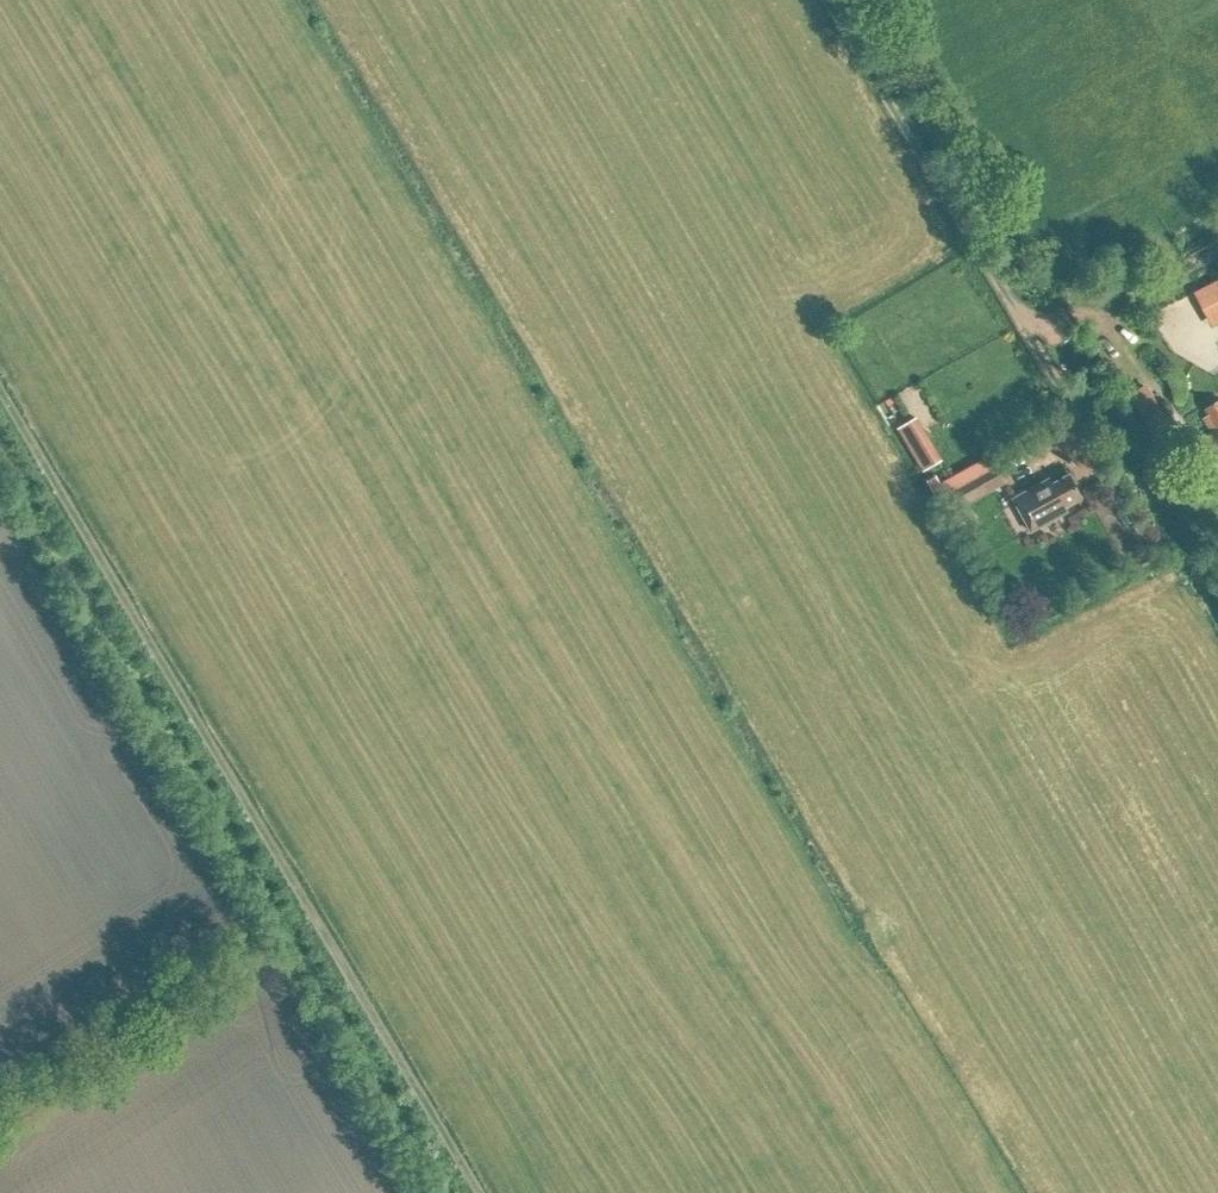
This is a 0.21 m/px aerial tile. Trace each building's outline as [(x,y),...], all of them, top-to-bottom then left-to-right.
[(1192,251),(1199,265),(1217,254),(1217,237),(1192,251)] [(1193,292),(1202,310),(1217,301),(1217,279),(1193,292)] [(1131,389),(1142,411),(1162,402),(1151,379),(1131,389)] [(1204,409),(1207,415),(1202,418),(1209,431),(1207,432),(1217,451),(1217,400),(1204,409)] [(1178,434),(1164,408),(1144,419),(1159,445),(1165,442),(1175,460),(1182,456),(1179,448),(1191,441),(1186,430),(1178,434)] [(922,471),(942,460),(916,416),(896,427),(922,471)] [(993,451),(961,469),(967,480),(999,462),(993,451)] [(952,511),(1004,482),(995,465),(943,494),(952,511)] [(1081,497),(1068,475),(1051,484),(1049,479),(1013,499),(1031,531),(1066,512),(1064,506),(1081,497)]
